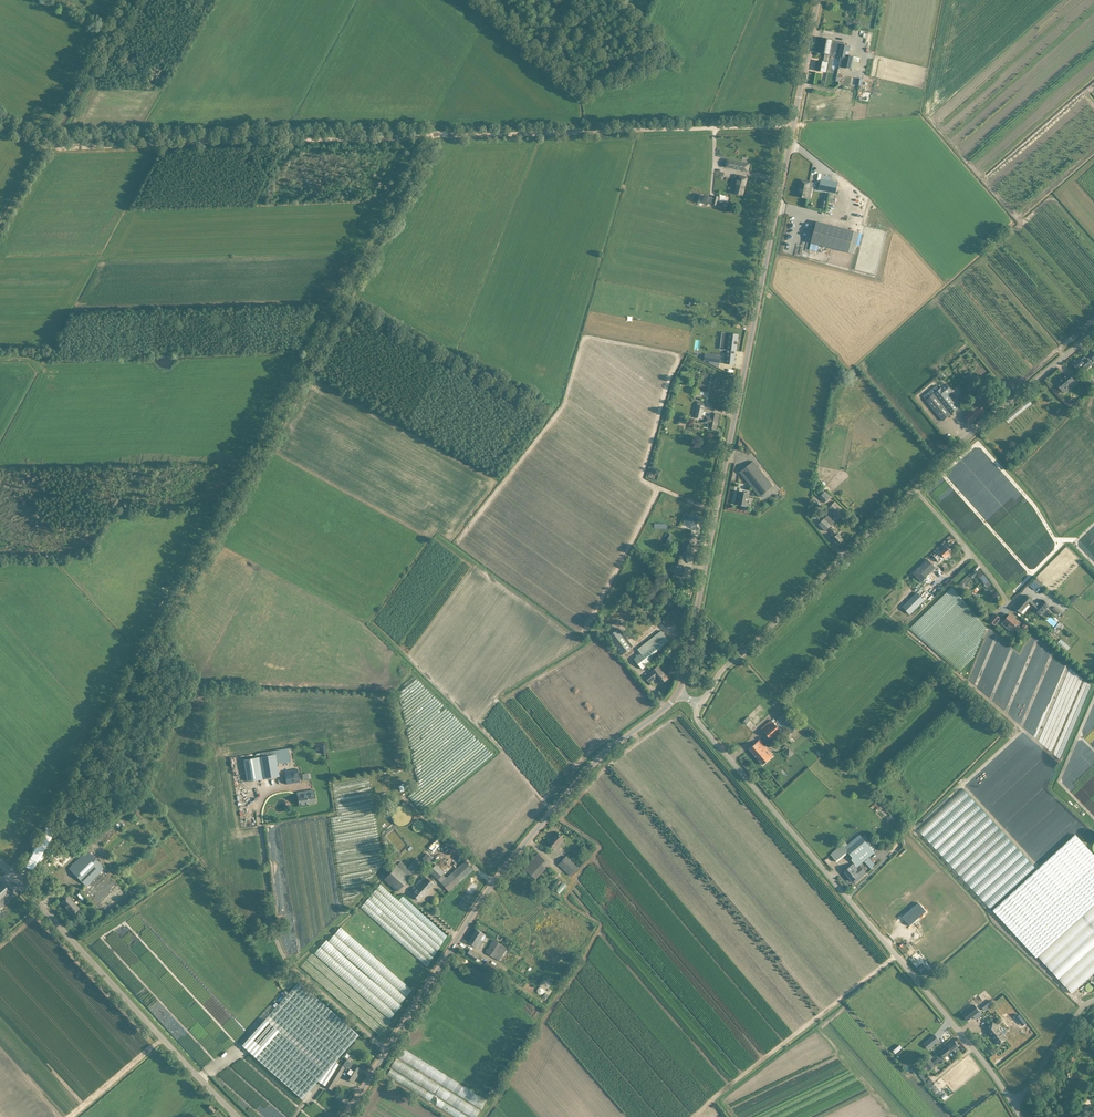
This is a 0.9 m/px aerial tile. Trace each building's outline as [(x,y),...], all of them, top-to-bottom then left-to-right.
[(822,38),(821,45),(835,48),(834,51),(839,52),(838,56),(840,57),(838,66),(857,70),(860,58),(854,56),(848,55),(850,46),(840,44),(840,42),(835,41),(836,41),(832,40),(822,38)] [(817,61),(816,70),(825,72),(827,63),(817,61)] [(803,140),(817,150),(819,146),(806,136),(803,140)] [(749,164),(732,161),(730,168),(748,171),(749,164)] [(831,177),(822,175),(819,190),(835,193),(838,182),(830,181),(831,177)] [(747,178),(739,176),(736,187),(733,186),(731,192),(742,195),(747,178)] [(810,182),(801,180),(799,187),(800,188),(799,196),(810,199),(811,193),(807,193),(810,182)] [(717,206),(719,196),(714,195),(714,198),(706,196),(705,203),(717,206)] [(857,195),(855,202),(869,206),(871,199),(857,195)] [(811,243),(816,244),(854,254),(859,232),(822,223),(816,221),(811,243)] [(721,337),(720,348),(728,349),(727,353),(726,363),(728,364),(734,364),(735,354),(734,354),(734,350),(736,350),(738,335),(738,334),(725,332),(724,338),(721,337)] [(705,353),(704,361),(720,363),(721,356),(705,353)] [(1092,364),(1089,361),(1085,357),(1081,360),(1079,358),(1072,364),(1078,371),(1081,368),(1084,371),(1092,364)] [(1077,383),(1072,377),(1069,373),(1056,384),(1064,393),(1077,383)] [(930,390),(924,395),(932,407),(942,420),(942,421),(951,414),(958,408),(952,400),(956,396),(951,391),(946,383),(939,389),(936,385),(930,390)] [(1066,404),(1070,410),(1076,405),(1072,400),(1066,404)] [(694,417),(702,419),(704,419),(705,416),(703,415),(705,406),(697,404),(694,417)] [(964,417),(966,419),(969,424),(985,411),(981,407),(980,404),(971,412),(969,409),(966,412),(967,414),(964,417)] [(704,422),(709,423),(708,427),(716,429),(719,414),(711,413),(710,416),(705,415),(704,422)] [(740,472),(759,497),(773,486),(754,461),(740,472)] [(824,503),(829,498),(831,496),(826,490),(824,493),(819,497),(824,503)] [(740,491),(737,504),(746,506),(750,493),(740,491)] [(852,506),(854,503),(848,497),(846,500),(852,506)] [(835,502),(828,509),(838,519),(845,512),(835,502)] [(819,524),(826,531),(835,522),(828,515),(819,524)] [(841,536),(838,533),(832,527),(829,529),(835,536),(832,539),(838,545),(843,540),(841,537),(841,536)] [(691,558),(694,545),(683,543),(681,555),(691,558)] [(946,547),(940,552),(939,551),(933,556),(937,560),(943,556),(944,558),(945,558),(947,559),(948,558),(949,557),(949,556),(949,555),(949,554),(951,552),(946,547)] [(912,573),(921,582),(935,567),(927,559),(912,573)] [(688,568),(676,565),(674,574),(686,577),(688,568)] [(934,581),(929,587),(938,595),(943,589),(934,581)] [(909,599),(916,607),(924,599),(917,592),(909,599)] [(1040,615),(1049,605),(1043,599),(1039,603),(1037,602),(1036,604),(1032,600),(1030,599),(1026,595),(1015,607),(1021,613),(1029,604),(1035,609),(1034,610),(1040,615)] [(674,609),(672,612),(681,620),(684,617),(674,609)] [(989,620),(995,625),(1001,618),(995,613),(989,620)] [(1005,613),(1001,617),(1001,619),(1004,621),(1002,624),(1006,627),(1007,628),(1009,626),(1012,629),(1018,622),(1010,614),(1009,615),(1007,613),(1005,613)] [(1055,632),(1059,636),(1067,628),(1063,623),(1055,632)] [(633,646),(619,628),(608,636),(621,655),(633,646)] [(673,645),(669,641),(661,631),(638,649),(641,653),(634,659),(639,665),(642,669),(673,645)] [(661,684),(668,678),(659,666),(645,676),(650,682),(656,677),(661,684)] [(800,725),(787,711),(777,720),(790,734),(800,725)] [(771,720),(761,729),(773,742),(783,733),(771,720)] [(773,756),(760,740),(753,745),(749,749),(763,765),(767,761),(773,756)] [(325,743),(315,745),(316,750),(321,749),(321,754),(327,753),(325,743)] [(259,757),(243,760),(247,782),(263,779),(266,778),(277,776),(280,776),(277,764),(291,762),(289,752),(280,754),(279,749),(273,751),(273,750),(261,752),(262,757),(259,757)] [(300,782),(298,769),(284,771),(286,784),(300,782)] [(403,785),(405,793),(412,791),(410,783),(403,785)] [(316,802),(315,797),(314,789),(297,792),(298,800),(299,805),(316,802)] [(397,806),(394,801),(382,809),(385,814),(397,806)] [(896,818),(885,808),(879,815),(889,825),(896,818)] [(423,822),(415,825),(418,832),(426,828),(423,822)] [(549,842),(553,846),(556,848),(564,839),(561,836),(557,833),(549,842)] [(857,866),(859,864),(874,852),(872,850),(876,848),(865,835),(862,838),(859,834),(848,844),(847,842),(846,842),(845,841),(842,844),(835,850),(831,854),(837,862),(849,852),(850,854),(853,857),(852,860),(854,863),(857,866)] [(1093,973),(1093,855),(1075,834),(992,910),(1036,958),(1038,956),(1072,993),(1093,973)] [(438,848),(444,843),(441,839),(435,844),(438,848)] [(45,856),(42,860),(45,863),(48,859),(51,861),(54,857),(61,846),(55,842),(48,853),(47,852),(44,855),(45,856)] [(86,886),(105,867),(87,850),(69,868),(86,886)] [(427,863),(432,858),(427,853),(422,858),(427,863)] [(524,869),(528,872),(535,879),(546,868),(544,866),(548,862),(543,857),(539,853),(524,869)] [(392,865),(397,860),(392,855),(387,860),(392,865)] [(558,864),(570,876),(578,867),(566,856),(558,864)] [(869,858),(865,861),(866,863),(869,866),(871,869),(876,865),(869,858)] [(414,874),(413,873),(421,865),(415,859),(407,868),(400,861),(387,876),(384,879),(397,891),(414,874)] [(441,883),(445,887),(449,891),(473,870),(469,866),(465,861),(446,878),(443,874),(444,872),(436,864),(429,871),(438,879),(441,883)] [(865,871),(860,866),(857,868),(854,863),(844,871),(852,881),(865,871)] [(86,886),(81,891),(106,917),(130,893),(105,867),(86,886)] [(424,875),(409,892),(419,900),(434,884),(424,875)] [(477,891),(483,879),(477,876),(471,888),(477,891)] [(10,900),(14,896),(3,883),(0,885),(0,907),(1,908),(10,900)] [(557,890),(562,895),(570,888),(565,883),(557,890)] [(940,910),(944,907),(953,898),(944,888),(935,897),(931,901),(940,910)] [(73,915),(77,911),(80,908),(68,896),(61,902),(73,915)] [(972,912),(964,904),(963,902),(950,915),(952,917),(959,924),(972,912)] [(919,903),(902,917),(909,926),(926,911),(919,903)] [(411,933),(427,945),(415,929),(411,926),(410,925),(406,922),(405,920),(399,916),(401,913),(398,915),(395,912),(392,915),(394,918),(396,919),(400,924),(390,917),(394,923),(398,925),(399,927),(405,931),(406,930),(405,930),(406,928),(409,931),(411,933)] [(933,922),(939,917),(935,912),(929,918),(933,922)] [(476,929),(469,941),(478,948),(483,941),(481,940),(485,934),(476,929)] [(439,935),(446,941),(449,937),(443,931),(439,935)] [(439,937),(434,941),(436,944),(433,946),(431,947),(437,954),(442,950),(441,948),(445,945),(439,937)] [(500,961),(507,948),(503,946),(494,940),(486,952),(500,961)] [(483,958),(471,950),(470,949),(467,954),(467,955),(471,958),(480,963),(483,958)] [(497,974),(500,969),(486,961),(484,966),(497,974)] [(475,967),(471,973),(485,982),(489,976),(475,967)] [(299,981),(242,1045),(302,1098),(318,1081),(325,1085),(339,1064),(335,1062),(359,1035),(299,981)] [(994,1003),(991,999),(982,1007),(985,1011),(994,1003)] [(962,1014),(967,1021),(973,1016),(976,1019),(982,1014),(975,1005),(962,1014)] [(1006,1038),(993,1022),(985,1028),(998,1044),(1006,1038)] [(938,1040),(934,1035),(924,1043),(928,1049),(938,1040)] [(929,1070),(944,1058),(959,1046),(955,1041),(948,1046),(949,1048),(947,1050),(945,1048),(936,1055),(938,1058),(933,1062),(928,1056),(922,1061),(929,1070)] [(245,1059),(250,1056),(247,1050),(242,1053),(245,1059)] [(339,1064),(325,1085),(335,1092),(338,1086),(336,1084),(344,1071),(347,1073),(345,1077),(353,1082),(352,1081),(356,1075),(357,1076),(361,1069),(353,1064),(353,1063),(346,1059),(342,1066),(339,1064)] [(483,1110),(398,1061),(392,1070),(474,1116),(479,1116),(483,1110)] [(392,1071),(389,1076),(459,1116),(471,1116),(392,1071)] [(926,1084),(928,1081),(922,1073),(918,1074),(926,1084)] [(936,1094),(937,1094),(939,1096),(944,1093),(936,1082),(929,1087),(936,1094)] [(215,1110),(210,1105),(207,1108),(212,1113),(215,1110)] [(1062,1110),(1059,1105),(1054,1108),(1055,1111),(1053,1112),(1054,1115),(1062,1110)]
